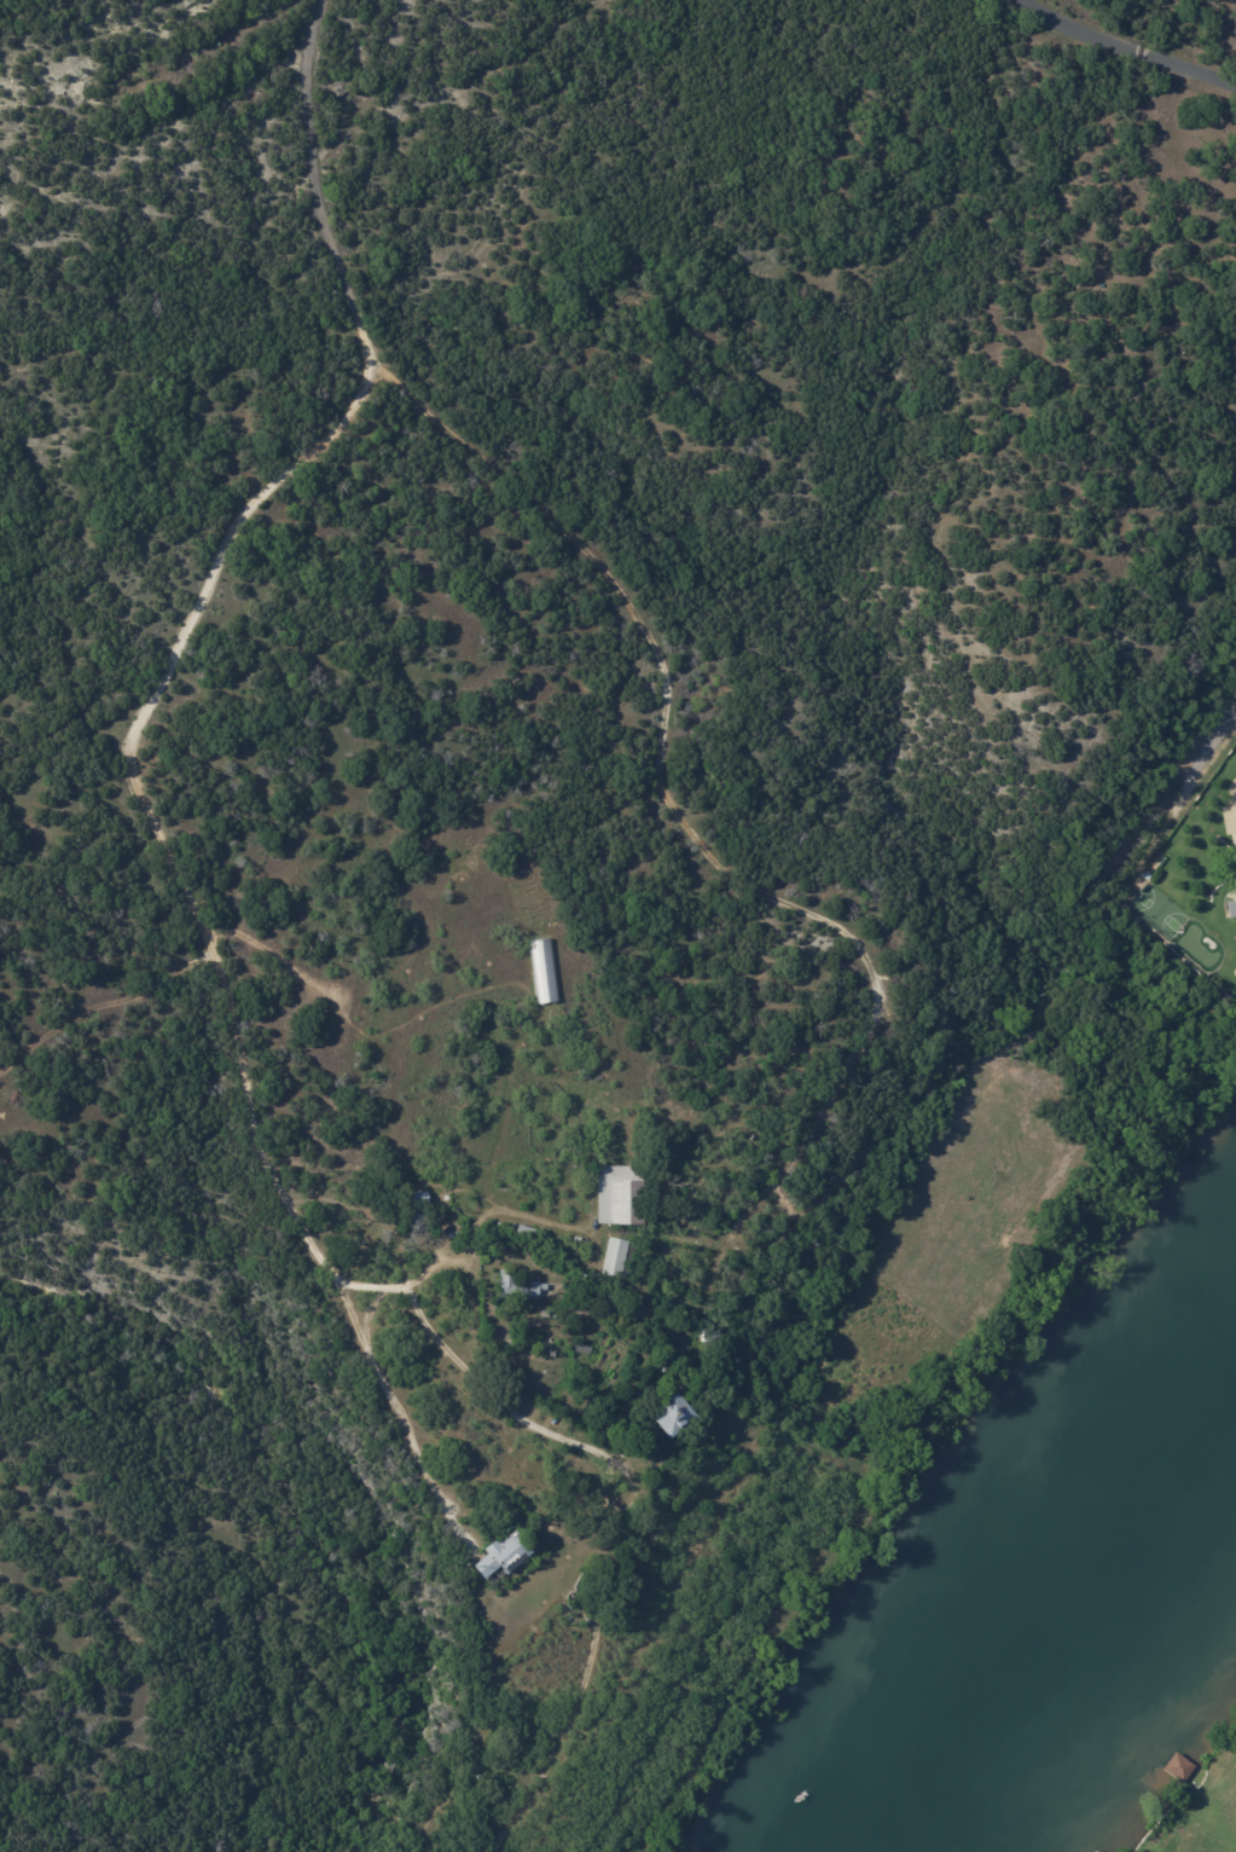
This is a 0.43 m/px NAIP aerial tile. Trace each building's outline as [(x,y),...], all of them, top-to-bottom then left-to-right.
[(1228,919),(1235,917),(1235,901),(1225,903),(1228,919)] [(1217,934),(1206,948),(1186,930),(1197,918),(1217,934)] [(558,1001),(549,938),(528,941),(537,1004),(558,1001)] [(611,1226),(610,1226),(610,1225),(597,1225),(598,1167),(642,1168),(642,1226),(611,1226)] [(425,1205),(420,1206),(420,1208),(408,1209),(408,1208),(402,1208),(401,1200),(406,1200),(406,1194),(426,1193),(428,1205),(425,1205)] [(518,1226),(538,1231),(534,1242),(515,1235),(518,1226)] [(610,1239),(637,1244),(628,1280),(602,1274),(609,1239),(610,1239)] [(539,1283),(539,1285),(547,1286),(546,1291),(539,1291),(539,1298),(499,1297),(500,1271),(517,1272),(517,1283),(539,1283)] [(617,1296),(614,1314),(603,1312),(604,1308),(599,1307),(597,1303),(598,1298),(600,1296),(605,1297),(607,1295),(617,1296)] [(638,1315),(634,1325),(625,1321),(628,1312),(638,1315)] [(708,1335),(708,1337),(716,1336),(718,1347),(708,1348),(709,1350),(701,1352),(698,1336),(708,1335)] [(694,1418),(667,1441),(646,1416),(673,1393),(694,1418)] [(504,1575),(498,1569),(482,1582),(471,1569),(487,1556),(483,1552),(494,1541),(498,1546),(515,1533),(528,1550),(527,1550),(532,1555),(505,1576),(504,1575)] [(1162,1770),(1183,1785),(1196,1767),(1174,1752),(1162,1770)]
